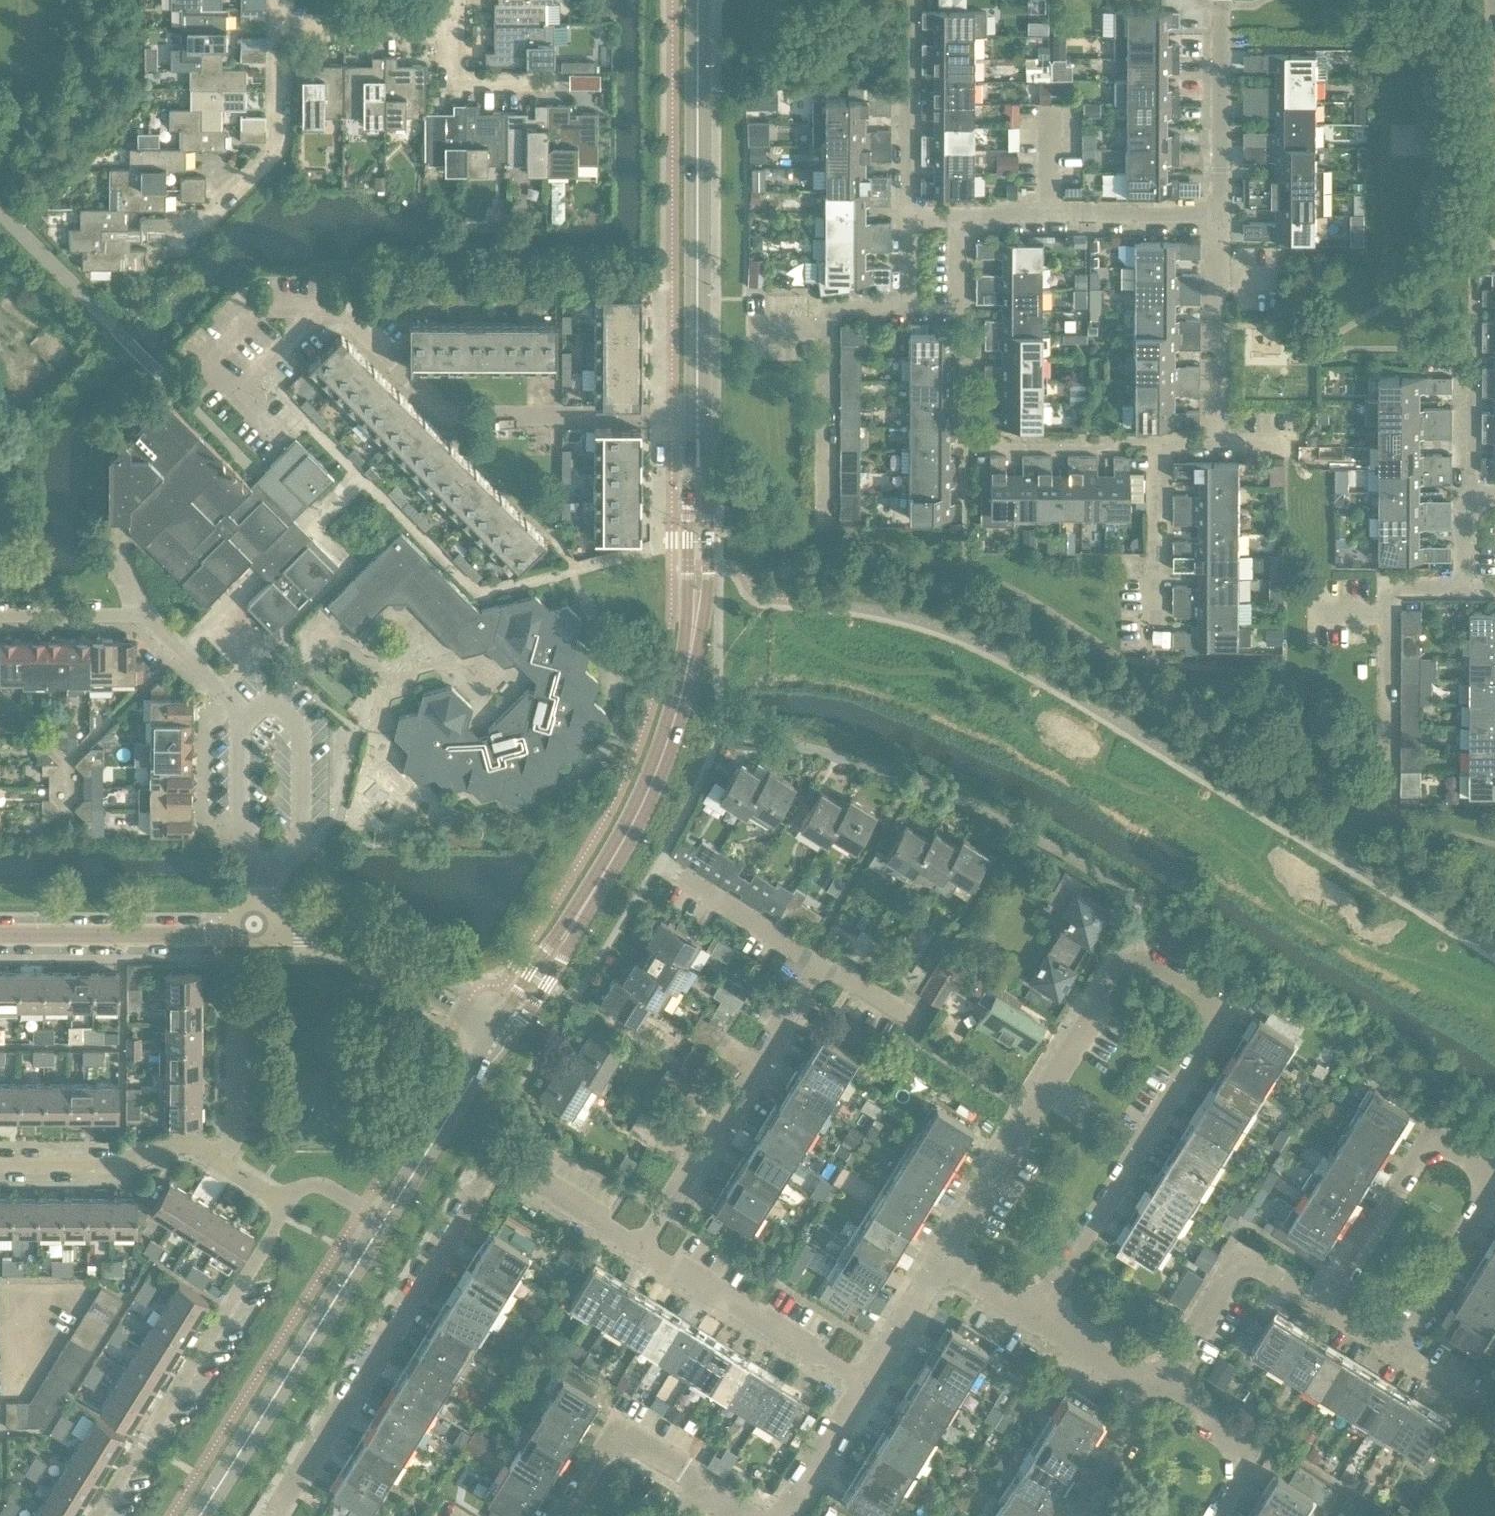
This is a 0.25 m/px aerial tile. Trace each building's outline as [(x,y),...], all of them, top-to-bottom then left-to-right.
[(227,29),(227,7),(224,7),(201,7),(201,0),(172,0),(172,8),(182,8),(182,23),(182,29),(227,29)] [(494,24),(548,24),(548,3),(555,3),(555,0),(494,0),(494,24)] [(266,20),(267,8),(242,7),(242,20),(266,20)] [(974,35),(986,35),(986,11),(922,10),(922,26),(938,26),(938,34),(974,34),(974,35)] [(1066,10),(1053,10),(1053,12),(1053,19),(1066,19),(1066,10)] [(1127,10),(1127,34),(1164,35),(1164,26),(1179,26),(1179,11),(1127,10)] [(1028,21),(1028,32),(1048,33),(1048,21),(1028,21)] [(554,44),(554,24),(548,24),(494,24),(494,36),(499,36),(499,50),(486,50),(486,65),(555,65),(555,44),(554,44)] [(227,29),(182,29),(182,31),(182,47),(172,47),(172,68),(192,69),(202,68),(203,47),(223,47),(227,47),(227,29)] [(974,35),(974,34),(938,34),(938,42),(922,42),(922,57),(974,57),(974,35)] [(1127,57),(1127,58),(1179,58),(1179,43),(1164,43),(1164,35),(1127,34),(1115,34),(1115,57),(1127,57)] [(242,36),(242,47),(266,47),(266,36),(242,36)] [(157,46),(145,46),(145,67),(157,67),(157,46)] [(1037,46),(1037,57),(1048,57),(1048,46),(1037,46)] [(192,69),(192,88),(246,88),(247,68),(223,67),(223,47),(203,47),(202,68),(192,69)] [(266,60),(266,47),(242,47),(242,60),(266,60)] [(1065,47),(1053,47),(1053,58),(1065,58),(1065,47)] [(1365,48),(1352,48),(1352,57),(1365,57),(1365,48)] [(1281,77),(1317,77),(1318,53),(1265,53),(1265,69),(1281,69),(1281,77)] [(344,115),(344,63),(330,63),(330,67),(316,68),(316,55),(303,55),(303,123),(324,123),(324,116),(344,115)] [(344,63),(344,115),(363,115),(363,124),(385,123),(385,56),(371,56),(371,68),(357,68),(357,63),(344,63)] [(385,56),(385,123),(405,123),(405,116),(426,115),(426,111),(426,63),(411,64),(411,68),(397,68),(397,56),(385,56)] [(974,80),(974,57),(922,57),(922,72),(938,72),(938,80),(974,80)] [(1026,59),(1026,61),(1026,63),(1026,70),(1042,70),(1042,69),(1042,65),(1041,64),(1039,63),(1038,61),(1037,61),(1037,59),(1036,58),(1035,58),(1031,58),(1029,58),(1027,58),(1026,59)] [(1127,58),(1127,80),(1164,80),(1164,72),(1179,72),(1179,58),(1127,58)] [(1051,62),(1051,80),(1066,79),(1066,59),(1053,59),(1051,62)] [(1050,71),(1026,71),(1026,80),(1050,80),(1050,71)] [(594,73),(583,73),(583,87),(599,87),(600,73),(594,73)] [(1317,100),(1317,77),(1281,77),(1281,85),(1265,85),(1265,100),(1317,100)] [(974,102),(974,80),(938,80),(938,88),(922,88),(922,102),(974,102)] [(1127,103),(1178,103),(1178,88),(1164,88),(1164,80),(1127,80),(1115,80),(1115,103),(1127,103)] [(1064,81),(1051,81),(1051,93),(1064,93),(1064,81)] [(1050,82),(1039,83),(1039,103),(1050,103),(1050,82)] [(890,86),(863,86),(863,98),(890,98),(890,86)] [(192,88),(191,107),(202,108),(202,129),(223,128),(223,108),(246,108),(246,88),(192,88)] [(747,108),(777,109),(777,92),(747,92),(747,108)] [(813,122),(825,122),(862,122),(862,114),(891,114),(891,98),(890,98),(863,98),(813,98),(813,122)] [(1317,123),(1317,100),(1265,100),(1265,115),(1281,115),(1281,123),(1317,123)] [(1366,100),(1355,100),(1356,122),(1366,122),(1366,100)] [(974,125),(974,102),(922,102),(922,117),(937,117),(937,125),(974,125)] [(426,111),(426,115),(426,127),(425,127),(425,163),(446,163),(446,171),(467,171),(467,103),(454,103),(454,116),(439,116),(439,112),(426,111)] [(467,103),(467,171),(488,171),(488,163),(508,163),(508,110),(494,110),(494,117),(479,117),(479,103),(467,103)] [(1084,103),(1083,116),(1100,116),(1100,103),(1084,103)] [(1127,103),(1127,126),(1164,126),(1164,117),(1178,117),(1178,103),(1127,103)] [(548,171),(548,104),(535,104),(535,116),(522,116),(522,110),(508,110),(508,163),(527,163),(527,171),(548,171)] [(548,104),(548,171),(569,171),(569,162),(598,162),(598,111),(584,111),(584,114),(569,114),(569,104),(548,104)] [(181,147),(187,148),(226,148),(226,128),(223,128),(202,129),(202,108),(191,107),(172,107),(172,124),(181,124),(181,147)] [(241,128),(266,128),(266,116),(241,116),(241,128)] [(825,122),(813,122),(813,144),(825,144),(891,144),(891,130),(862,130),(862,122),(825,122)] [(1317,146),(1317,123),(1281,123),(1281,131),(1265,131),(1265,145),(1317,146)] [(974,147),(974,125),(937,125),(937,133),(922,133),(922,147),(974,147)] [(1018,126),(1008,126),(1008,149),(1017,149),(1018,126)] [(1127,126),(1127,148),(1179,148),(1179,134),(1164,134),(1164,126),(1127,126)] [(266,128),(241,128),(241,140),(266,140),(266,128)] [(159,132),(138,132),(138,147),(159,147),(159,132)] [(1096,133),(1082,133),(1082,147),(1096,147),(1096,133)] [(891,159),(891,144),(825,144),(825,167),(862,167),(862,159),(891,159)] [(1317,167),(1317,146),(1265,145),(1265,160),(1280,160),(1280,168),(1325,169),(1325,167),(1317,167)] [(187,148),(181,147),(159,147),(138,147),(131,146),(131,167),(142,168),(142,188),(162,188),(162,168),(186,169),(187,148)] [(1369,146),(1359,146),(1359,167),(1369,167),(1369,146)] [(974,171),(974,147),(922,147),(922,162),(937,162),(937,171),(974,171)] [(1082,148),(1082,160),(1095,160),(1095,148),(1082,148)] [(1179,148),(1127,148),(1127,171),(1163,171),(1163,163),(1179,163),(1179,148)] [(1018,154),(996,154),(996,171),(1018,171),(1018,154)] [(166,188),(162,188),(142,188),(142,168),(131,167),(112,167),(112,207),(122,207),(126,209),(166,209),(166,188)] [(862,175),(862,167),(825,167),(825,190),(891,190),(891,175),(862,175)] [(1325,191),(1325,169),(1280,168),(1280,177),(1265,177),(1265,191),(1325,191)] [(1365,169),(1353,169),(1353,186),(1365,186),(1365,169)] [(973,195),(974,171),(937,171),(937,179),(921,179),(921,195),(973,195)] [(1163,171),(1127,171),(1116,171),(1116,195),(1117,195),(1126,195),(1179,195),(1179,179),(1163,179),(1163,171)] [(180,188),(206,188),(206,176),(181,175),(180,188)] [(1007,183),(1007,196),(1017,196),(1017,183),(1007,183)] [(1066,195),(1082,195),(1082,185),(1066,185),(1066,195)] [(206,188),(180,188),(180,200),(206,200),(206,188)] [(752,190),(750,190),(750,202),(760,202),(760,190),(752,190)] [(891,205),(891,190),(825,190),(825,213),(862,213),(862,205),(891,205)] [(1325,191),(1265,191),(1265,206),(1281,206),(1281,214),(1317,214),(1325,214),(1325,191)] [(1355,193),(1355,214),(1364,214),(1364,193),(1355,193)] [(45,205),(45,206),(46,207),(53,208),(57,208),(60,207),(61,205),(61,202),(60,199),(59,198),(54,198),(51,199),(49,201),(48,202),(48,203),(47,203),(46,204),(45,205)] [(416,205),(408,213),(417,221),(425,212),(416,205)] [(101,227),(126,227),(126,209),(122,207),(112,207),(81,207),(81,228),(71,228),(71,248),(82,248),(101,248),(101,227)] [(39,212),(32,219),(41,228),(49,221),(39,212)] [(862,221),(862,213),(825,213),(825,236),(891,236),(891,221),(862,221)] [(1317,238),(1317,214),(1281,214),(1281,222),(1250,222),(1250,238),(1317,238)] [(1364,214),(1355,214),(1347,214),(1347,230),(1364,230),(1364,214)] [(140,227),(166,228),(166,215),(140,215),(140,227)] [(131,240),(166,240),(166,228),(140,227),(126,227),(101,227),(101,248),(82,248),(82,268),(146,268),(146,247),(131,247),(131,240)] [(1072,235),(1072,246),(1087,246),(1087,235),(1086,235),(1080,235),(1072,235)] [(763,236),(752,236),(752,247),(763,247),(763,236)] [(825,236),(825,258),(862,258),(862,251),(891,251),(891,236),(825,236)] [(1098,238),(1089,238),(1089,250),(1098,250),(1098,238)] [(1006,257),(1006,265),(1042,265),(1042,241),(976,241),(976,257),(1006,257)] [(1135,241),(1135,265),(1171,265),(1171,257),(1201,257),(1201,241),(1135,241)] [(1098,256),(1089,256),(1089,265),(1098,265),(1098,256)] [(750,285),(765,285),(765,258),(749,258),(750,285)] [(862,266),(862,258),(825,258),(816,258),(816,263),(821,293),(850,290),(850,282),(891,282),(891,266),(862,266)] [(1042,288),(1042,265),(1006,265),(1006,273),(976,273),(976,288),(1042,288)] [(1171,265),(1135,265),(1135,287),(1201,288),(1201,273),(1171,273),(1171,265)] [(1484,288),(1484,304),(1494,304),(1494,270),(1494,288),(1484,288)] [(1099,271),(1090,271),(1090,287),(1099,287),(1099,271)] [(1086,273),(1074,273),(1074,287),(1086,287),(1086,273)] [(1135,310),(1171,310),(1171,303),(1201,302),(1201,288),(1135,287),(1135,310)] [(1042,310),(1042,288),(976,288),(976,302),(1006,302),(1006,311),(1042,310)] [(1100,288),(1090,288),(1090,311),(1100,311),(1100,288)] [(1086,289),(1074,289),(1074,305),(1086,305),(1086,289)] [(442,291),(430,291),(430,300),(447,300),(447,291),(442,291)] [(463,291),(447,291),(447,300),(463,300),(463,291)] [(514,291),(502,291),(502,300),(519,300),(519,291),(514,291)] [(535,291),(519,291),(519,300),(520,300),(533,300),(535,300),(535,291)] [(595,294),(595,331),(641,331),(641,323),(642,323),(642,303),(641,303),(641,294),(595,294)] [(137,299),(129,307),(140,318),(148,311),(137,299)] [(985,318),(985,333),(1042,333),(1042,310),(1006,311),(1006,319),(985,318)] [(1171,310),(1135,310),(1135,333),(1201,333),(1201,318),(1171,318),(1171,310)] [(562,314),(562,331),(571,332),(571,314),(562,314)] [(1483,320),(1483,335),(1494,335),(1494,320),(1483,320)] [(439,368),(447,369),(447,322),(410,322),(410,368),(419,368),(419,369),(439,369),(439,368)] [(475,369),(483,369),(483,322),(447,322),(447,369),(455,369),(475,369)] [(511,369),(519,369),(519,322),(483,322),(483,369),(491,369),(511,369)] [(519,322),(519,369),(527,369),(547,370),(547,369),(556,369),(556,322),(519,322)] [(595,331),(595,367),(641,367),(641,359),(642,359),(642,339),(641,339),(641,331),(595,331)] [(841,332),(841,342),(860,342),(860,333),(841,332)] [(909,333),(909,357),(946,357),(946,349),(955,349),(955,333),(909,333)] [(1006,348),(1006,356),(1042,356),(1042,333),(985,333),(985,348),(1006,348)] [(1087,333),(1063,333),(1063,342),(1087,341),(1087,333)] [(1201,333),(1135,333),(1135,356),(1171,356),(1171,348),(1201,348),(1201,333)] [(308,367),(335,393),(368,361),(361,355),(362,354),(348,340),(347,341),(341,334),(308,367)] [(1483,335),(1483,349),(1494,349),(1494,335),(1483,335)] [(841,342),(840,342),(841,371),(860,371),(860,342),(841,342)] [(562,351),(562,367),(571,367),(571,351),(562,351)] [(1042,379),(1042,356),(1006,356),(1006,364),(985,364),(985,378),(1042,379)] [(1171,356),(1135,356),(1135,379),(1200,379),(1200,364),(1171,364),(1171,356)] [(909,357),(909,380),(955,379),(955,364),(946,364),(946,357),(909,357)] [(335,393),(360,419),(393,386),(387,380),(387,379),(374,365),(373,366),(368,361),(335,393)] [(1483,366),(1483,380),(1494,380),(1494,366),(1483,366)] [(571,383),(571,367),(562,367),(562,383),(571,383)] [(641,367),(595,367),(594,404),(641,404),(641,395),(642,375),(641,375),(641,367)] [(1084,370),(1072,370),(1072,379),(1084,379),(1084,370)] [(841,380),(860,380),(860,371),(841,371),(841,380)] [(1379,400),(1416,400),(1416,393),(1452,393),(1452,377),(1379,376),(1379,400)] [(1006,394),(1006,402),(1042,402),(1042,379),(985,378),(985,394),(1006,394)] [(909,380),(909,403),(946,403),(946,395),(955,395),(955,379),(909,380)] [(1200,379),(1135,379),(1135,402),(1172,402),(1172,394),(1200,394),(1200,379)] [(860,380),(841,380),(841,388),(860,388),(860,380)] [(1483,380),(1483,395),(1494,395),(1494,380),(1483,380)] [(360,419),(386,444),(418,412),(412,406),(413,405),(399,391),(398,392),(393,386),(360,419)] [(1085,391),(1069,391),(1069,402),(1085,402),(1085,391)] [(300,404),(312,416),(318,410),(306,398),(300,404)] [(1416,400),(1379,400),(1366,400),(1366,423),(1379,423),(1452,424),(1452,409),(1416,409),(1416,400)] [(198,434),(165,401),(109,457),(109,519),(122,519),(129,519),(129,528),(206,605),(263,548),(268,553),(298,523),(268,492),(263,497),(199,433),(198,434)] [(1042,402),(1006,402),(1006,409),(985,410),(985,425),(1042,425),(1042,402)] [(1172,410),(1172,402),(1135,402),(1135,406),(1123,406),(1123,422),(1126,425),(1135,425),(1135,426),(1200,426),(1200,410),(1172,410)] [(909,403),(909,425),(955,425),(955,411),(955,410),(946,411),(946,403),(909,403)] [(318,410),(312,416),(323,427),(329,421),(318,410)] [(1329,410),(1318,410),(1318,421),(1329,421),(1329,410)] [(1483,411),(1483,426),(1494,426),(1494,411),(1483,411)] [(386,444),(411,470),(444,437),(438,431),(438,430),(424,417),(418,412),(386,444)] [(841,425),(860,425),(860,417),(841,417),(841,425)] [(1086,419),(1072,419),(1072,431),(1086,431),(1086,419)] [(1100,420),(1090,420),(1090,430),(1100,430),(1100,420)] [(1379,446),(1416,446),(1416,438),(1452,438),(1452,424),(1379,423),(1379,446)] [(860,425),(841,425),(841,433),(860,433),(860,425)] [(909,425),(909,447),(946,448),(946,440),(955,440),(955,425),(909,425)] [(1483,426),(1483,440),(1494,441),(1494,426),(1483,426)] [(594,428),(594,465),(640,465),(641,457),(641,437),(641,428),(594,428)] [(411,470),(436,495),(469,463),(463,457),(464,456),(450,442),(449,443),(444,437),(411,470)] [(334,477),(296,439),(265,470),(303,508),(316,496),(334,477)] [(1416,446),(1379,446),(1379,469),(1452,469),(1452,454),(1416,454),(1416,446)] [(353,447),(348,452),(348,453),(359,464),(365,459),(353,447)] [(909,447),(909,470),(955,470),(955,455),(946,455),(946,448),(909,447)] [(562,449),(562,465),(570,465),(571,449),(562,449)] [(991,512),(1013,512),(1014,475),(1006,475),(1006,455),(991,455),(991,512)] [(1022,475),(1014,475),(1013,512),(1037,512),(1037,455),(1022,455),(1022,475)] [(1051,455),(1037,455),(1037,512),(1060,512),(1060,476),(1051,476),(1051,455)] [(1060,512),(1082,512),(1083,455),(1068,455),(1068,476),(1060,476),(1060,512)] [(1082,512),(1105,512),(1105,476),(1097,476),(1097,455),(1083,455),(1082,512)] [(1113,476),(1105,476),(1105,512),(1129,512),(1129,500),(1135,500),(1143,500),(1143,472),(1129,472),(1129,456),(1127,455),(1113,455),(1113,476)] [(1483,456),(1483,472),(1494,472),(1494,456),(1483,456)] [(1204,477),(1204,485),(1241,486),(1241,462),(1175,461),(1174,477),(1204,477)] [(436,495),(462,521),(495,488),(489,483),(489,482),(475,468),(469,463),(436,495)] [(370,464),(365,470),(376,482),(382,476),(370,464)] [(1284,464),(1270,464),(1270,487),(1284,487),(1284,464)] [(570,481),(570,465),(562,465),(562,481),(570,481)] [(594,465),(594,501),(640,501),(640,493),(641,493),(641,473),(640,473),(640,465),(594,465)] [(1379,492),(1416,492),(1416,484),(1432,484),(1452,484),(1452,469),(1379,469),(1379,492)] [(909,470),(909,493),(946,493),(946,485),(955,485),(955,470),(909,470)] [(1336,492),(1345,492),(1345,480),(1335,480),(1336,485),(1336,492)] [(1174,508),(1240,509),(1241,486),(1204,485),(1204,493),(1174,493),(1174,508)] [(462,521),(487,546),(520,514),(514,508),(515,507),(501,493),(500,494),(495,488),(462,521)] [(1345,492),(1336,492),(1336,505),(1345,505),(1345,492)] [(1416,492),(1379,492),(1379,515),(1432,515),(1432,500),(1416,500),(1416,492)] [(946,493),(909,493),(909,517),(954,517),(954,501),(946,501),(946,493)] [(1285,497),(1275,497),(1275,507),(1285,507),(1285,497)] [(402,506),(414,518),(420,512),(408,501),(402,506)] [(570,501),(562,501),(562,517),(570,517),(570,501)] [(640,501),(594,501),(594,538),(640,538),(640,529),(641,529),(641,509),(640,509),(640,501)] [(840,508),(840,517),(859,517),(859,508),(840,508)] [(1204,531),(1240,531),(1240,509),(1174,508),(1174,523),(1204,523),(1204,531)] [(420,512),(414,518),(425,529),(431,524),(420,512)] [(520,514),(487,546),(513,573),(546,540),(540,534),(540,533),(526,519),(526,520),(520,514)] [(1432,515),(1379,515),(1379,537),(1416,537),(1416,529),(1432,529),(1432,515)] [(1336,525),(1336,537),(1345,537),(1345,526),(1336,525)] [(1036,527),(1023,527),(1023,549),(1036,549),(1036,527)] [(1174,554),(1240,554),(1240,531),(1204,531),(1204,539),(1174,539),(1174,554)] [(331,601),(328,603),(356,631),(387,600),(407,600),(462,654),(487,647),(503,665),(517,661),(537,679),(534,690),(527,688),(488,728),(490,735),(479,738),(467,724),(467,723),(473,706),(451,685),(423,692),(418,711),(400,716),(395,736),(408,749),(404,767),(418,780),(435,776),(448,789),(466,784),(480,798),(499,793),(514,807),(525,804),(530,802),(530,801),(534,784),(554,778),(559,760),(576,755),(582,736),(601,732),(607,712),(593,699),(598,681),(584,668),(589,650),(576,637),(581,617),(567,603),(549,608),(535,595),(502,603),(478,610),(472,604),(450,583),(399,532),(331,601)] [(1345,537),(1336,537),(1336,549),(1345,549),(1345,537)] [(1416,537),(1379,537),(1379,561),(1432,561),(1432,545),(1416,545),(1416,537)] [(247,604),(273,630),(339,563),(313,538),(301,550),(296,545),(266,575),(271,579),(247,604)] [(1059,551),(1060,551),(1066,551),(1072,552),(1074,552),(1074,550),(1074,547),(1074,544),(1071,544),(1059,544),(1059,551)] [(453,558),(464,569),(470,563),(459,552),(453,558)] [(1203,577),(1240,577),(1240,554),(1174,554),(1174,568),(1203,569),(1203,577)] [(470,563),(464,569),(476,581),(482,575),(470,563)] [(1174,599),(1240,600),(1240,577),(1203,577),(1203,585),(1174,584),(1174,599)] [(1203,622),(1240,622),(1240,600),(1174,599),(1174,615),(1203,615),(1203,622)] [(1402,620),(1423,620),(1423,610),(1402,610),(1402,620)] [(1471,634),(1494,635),(1494,610),(1471,610),(1471,634)] [(1240,646),(1240,622),(1203,622),(1203,630),(1174,630),(1174,646),(1240,646)] [(1282,627),(1267,627),(1267,644),(1282,644),(1282,627)] [(22,638),(13,638),(9,632),(3,638),(0,638),(0,679),(22,679),(22,638)] [(22,679),(45,679),(45,638),(41,638),(37,632),(32,638),(22,638),(22,679)] [(45,679),(67,679),(66,638),(58,638),(53,632),(48,638),(45,638),(45,679)] [(90,687),(90,679),(90,638),(86,638),(82,632),(77,638),(66,638),(67,679),(68,679),(68,691),(79,691),(79,690),(85,690),(85,687),(90,687)] [(112,687),(112,679),(112,638),(102,638),(98,632),(93,638),(90,638),(90,679),(90,687),(112,687)] [(122,638),(112,638),(112,679),(143,679),(152,670),(142,660),(136,660),(136,638),(131,638),(127,632),(122,638)] [(1471,634),(1471,657),(1494,657),(1494,635),(1471,634)] [(1402,657),(1423,657),(1423,648),(1402,648),(1402,657)] [(1471,657),(1471,680),(1494,680),(1494,657),(1471,657)] [(151,688),(151,719),(192,719),(192,709),(198,705),(192,701),(192,696),(171,695),(171,689),(162,677),(151,688)] [(1471,680),(1471,702),(1494,702),(1494,680),(1471,680)] [(1402,702),(1422,702),(1422,693),(1402,693),(1402,702)] [(1422,702),(1402,702),(1402,710),(1422,710),(1422,702)] [(1471,702),(1471,725),(1494,725),(1494,702),(1471,702)] [(101,711),(90,711),(90,731),(101,719),(101,711)] [(151,719),(151,741),(192,742),(192,738),(198,733),(192,730),(192,719),(151,719)] [(1471,725),(1471,748),(1494,748),(1494,725),(1471,725)] [(100,738),(100,742),(119,742),(115,735),(109,730),(100,738)] [(67,753),(67,735),(58,735),(58,744),(67,753)] [(67,735),(67,753),(78,742),(78,735),(67,735)] [(43,763),(60,763),(49,753),(35,739),(28,746),(37,755),(37,764),(43,763)] [(1402,748),(1422,748),(1422,739),(1402,739),(1402,748)] [(151,741),(151,764),(192,764),(192,754),(198,749),(192,746),(192,742),(151,741)] [(1422,748),(1402,748),(1402,756),(1422,756),(1422,748)] [(1471,748),(1471,771),(1494,771),(1494,748),(1471,748)] [(75,763),(92,763),(92,753),(85,753),(75,763)] [(743,811),(765,777),(741,762),(719,796),(743,811)] [(60,763),(43,763),(43,773),(50,773),(60,763)] [(92,763),(75,763),(85,773),(92,773),(92,763)] [(192,764),(151,764),(151,786),(192,787),(192,782),(198,778),(192,773),(192,764)] [(765,777),(743,811),(767,827),(772,819),(794,784),(770,769),(765,777)] [(1471,771),(1471,795),(1494,795),(1494,771),(1471,771)] [(1402,785),(1402,794),(1423,795),(1423,785),(1402,785)] [(151,809),(191,809),(191,798),(198,794),(192,789),(192,787),(151,786),(138,786),(138,809),(151,809)] [(825,840),(830,832),(845,805),(822,790),(800,824),(825,840)] [(845,805),(830,832),(853,847),(875,812),(851,797),(845,805)] [(43,808),(60,808),(50,798),(43,798),(43,808)] [(75,808),(92,808),(92,799),(85,799),(75,808)] [(60,808),(43,808),(43,819),(50,819),(60,808)] [(92,808),(75,808),(85,817),(92,818),(92,808)] [(191,809),(151,809),(151,832),(191,832),(191,827),(198,823),(191,818),(191,809)] [(453,829),(455,821),(449,814),(441,816),(438,825),(444,831),(453,829)] [(887,866),(906,878),(929,839),(906,824),(887,854),(878,848),(869,862),(884,872),(887,866)] [(935,882),(958,845),(934,831),(929,839),(906,878),(905,878),(933,885),(935,882)] [(958,845),(935,882),(950,891),(959,877),(969,883),(970,882),(976,886),(993,859),(990,857),(989,859),(985,857),(988,853),(963,837),(958,845)] [(705,875),(721,850),(702,839),(687,864),(705,875)] [(721,850),(705,875),(728,889),(731,885),(744,893),(751,881),(738,873),(743,864),(721,850)] [(1074,966),(1110,908),(1084,893),(1090,883),(1064,868),(1045,899),(1057,907),(1059,930),(1029,979),(1058,997),(1077,967),(1074,966)] [(744,893),(741,897),(761,910),(763,906),(778,915),(776,919),(786,904),(771,894),(776,885),(756,873),(751,881),(744,893)] [(786,904),(776,919),(786,926),(794,914),(814,927),(822,914),(802,902),(807,894),(796,887),(786,904)] [(648,940),(655,944),(681,961),(689,965),(702,944),(695,939),(661,918),(648,940)] [(847,953),(857,959),(873,934),(863,928),(858,936),(837,923),(830,936),(850,948),(847,953)] [(871,961),(884,970),(891,956),(879,948),(884,941),(873,934),(857,959),(868,966),(871,961)] [(655,944),(642,965),(668,981),(676,986),(689,965),(681,961),(655,944)] [(941,1004),(952,987),(986,1009),(978,1021),(1026,1050),(1044,1021),(962,970),(966,964),(946,951),(921,991),(926,994),(941,1004)] [(912,969),(891,956),(884,970),(904,982),(901,987),(912,993),(927,969),(917,962),(912,969)] [(635,960),(622,980),(649,997),(655,1001),(668,981),(642,965),(635,960)] [(0,972),(0,1007),(19,1007),(19,972),(0,972)] [(44,972),(19,972),(19,1007),(44,1007),(44,972)] [(69,972),(44,972),(44,1007),(69,1007),(69,972)] [(93,972),(69,972),(69,1007),(93,1007),(93,972)] [(120,972),(93,972),(93,1007),(120,1007),(120,972)] [(167,998),(201,998),(201,972),(167,972),(167,998)] [(720,985),(744,999),(750,989),(726,975),(720,985)] [(649,997),(622,980),(615,976),(602,998),(608,1001),(605,1006),(613,1011),(616,1006),(636,1019),(649,997)] [(128,984),(128,998),(142,998),(142,984),(128,984)] [(716,1011),(727,1018),(734,1007),(738,1010),(744,999),(720,985),(714,995),(722,1000),(716,1011)] [(142,1006),(142,998),(128,998),(128,1006),(142,1006)] [(167,998),(167,1023),(201,1023),(201,998),(167,998)] [(1271,1009),(1265,1019),(1293,1037),(1299,1026),(1271,1009)] [(695,1025),(719,1040),(725,1030),(721,1028),(727,1018),(716,1011),(710,1021),(701,1015),(695,1025)] [(1249,1035),(1284,1057),(1296,1039),(1293,1037),(1265,1019),(1261,1017),(1249,1035)] [(167,1023),(167,1048),(201,1047),(201,1023),(167,1023)] [(719,1040),(695,1025),(688,1036),(697,1041),(685,1060),(697,1067),(708,1049),(712,1051),(719,1040)] [(93,1043),(93,1028),(82,1028),(81,1043),(93,1043)] [(93,1028),(93,1043),(102,1043),(102,1028),(93,1028)] [(44,1043),(44,1029),(33,1029),(33,1043),(44,1043)] [(44,1029),(44,1043),(53,1043),(53,1029),(44,1029)] [(570,1065),(608,1088),(613,1080),(607,1076),(623,1050),(591,1031),(570,1065)] [(810,1053),(846,1075),(857,1057),(822,1034),(810,1053)] [(1238,1052),(1274,1074),(1284,1057),(1249,1035),(1238,1052)] [(127,1048),(142,1048),(142,1037),(127,1037),(127,1048)] [(167,1049),(160,1049),(160,1068),(166,1068),(166,1073),(201,1072),(201,1047),(167,1048),(167,1049)] [(142,1048),(127,1048),(127,1058),(142,1058),(142,1048)] [(43,1065),(43,1051),(32,1051),(32,1065),(43,1065)] [(43,1051),(43,1065),(54,1065),(54,1051),(43,1051)] [(94,1066),(94,1051),(81,1051),(81,1066),(84,1066),(84,1077),(91,1077),(92,1066),(94,1066)] [(94,1051),(94,1066),(104,1065),(104,1059),(120,1059),(120,1051),(94,1051)] [(1228,1069),(1264,1091),(1274,1074),(1238,1052),(1228,1069)] [(810,1053),(799,1071),(835,1093),(846,1075),(810,1053)] [(608,1088),(570,1065),(563,1060),(541,1095),(573,1114),(590,1086),(604,1095),(608,1088)] [(680,1103),(692,1083),(668,1067),(656,1088),(680,1103)] [(1217,1087),(1252,1109),(1264,1091),(1228,1069),(1217,1087)] [(799,1071),(789,1088),(824,1110),(835,1093),(799,1071)] [(166,1073),(166,1098),(201,1098),(201,1072),(166,1073)] [(1310,1082),(1304,1093),(1313,1098),(1319,1087),(1310,1082)] [(0,1083),(0,1118),(19,1118),(20,1083),(0,1083)] [(44,1083),(20,1083),(19,1118),(44,1118),(44,1083)] [(44,1118),(69,1118),(69,1083),(44,1083),(44,1118)] [(69,1118),(93,1118),(94,1083),(69,1083),(69,1118)] [(119,1083),(94,1083),(93,1118),(119,1118),(119,1083)] [(126,1086),(126,1097),(141,1097),(141,1086),(126,1086)] [(1207,1104),(1242,1126),(1252,1109),(1217,1087),(1207,1104)] [(789,1088),(778,1104),(814,1126),(824,1110),(789,1088)] [(1364,1108),(1399,1129),(1411,1110),(1376,1088),(1364,1108)] [(141,1118),(141,1097),(126,1097),(126,1118),(141,1118)] [(201,1098),(166,1098),(166,1122),(201,1122),(201,1098)] [(804,1143),(814,1126),(778,1104),(768,1122),(804,1143)] [(1196,1121),(1231,1143),(1242,1126),(1207,1104),(1196,1121)] [(925,1124),(961,1146),(972,1127),(937,1105),(925,1124)] [(1399,1129),(1364,1108),(1354,1124),(1389,1146),(1399,1129)] [(654,1145),(666,1124),(642,1109),(629,1130),(654,1145)] [(1185,1138),(1221,1160),(1231,1143),(1196,1121),(1185,1138)] [(793,1161),(804,1143),(768,1122),(757,1139),(793,1161)] [(950,1163),(961,1146),(925,1124),(914,1141),(950,1163)] [(1389,1146),(1354,1124),(1343,1141),(1379,1163),(1389,1146)] [(850,1125),(841,1141),(853,1148),(862,1132),(850,1125)] [(1282,1127),(1272,1144),(1281,1149),(1291,1133),(1282,1127)] [(1174,1155),(1210,1177),(1221,1160),(1185,1138),(1174,1155)] [(782,1178),(793,1161),(757,1139),(747,1156),(782,1178)] [(940,1180),(950,1163),(914,1141),(904,1158),(940,1180)] [(1379,1163),(1343,1141),(1333,1157),(1368,1179),(1379,1163)] [(839,1142),(834,1151),(845,1158),(851,1149),(839,1142)] [(1165,1171),(1200,1193),(1210,1177),(1174,1155),(1165,1171)] [(772,1194),(782,1178),(747,1156),(736,1172),(772,1194)] [(1322,1176),(1357,1197),(1368,1179),(1333,1157),(1322,1176)] [(904,1158),(894,1175),(929,1197),(940,1180),(904,1158)] [(1302,1186),(1312,1192),(1347,1214),(1357,1197),(1322,1176),(1312,1169),(1302,1186)] [(1154,1188),(1189,1210),(1200,1193),(1165,1171),(1154,1188)] [(761,1212),(772,1194),(736,1172),(725,1190),(761,1212)] [(894,1175),(883,1192),(919,1214),(929,1197),(894,1175)] [(172,1224),(191,1195),(169,1181),(151,1210),(172,1224)] [(1143,1205),(1179,1227),(1189,1210),(1154,1188),(1143,1205)] [(761,1212),(725,1190),(715,1207),(750,1229),(761,1212)] [(908,1231),(919,1214),(883,1192),(873,1209),(908,1231)] [(1347,1214),(1312,1192),(1301,1209),(1336,1231),(1347,1214)] [(172,1224),(193,1237),(212,1208),(191,1195),(172,1224)] [(13,1232),(13,1198),(0,1198),(0,1232),(13,1232)] [(13,1232),(38,1232),(38,1198),(13,1198),(13,1232)] [(38,1232),(63,1232),(63,1198),(38,1198),(38,1232)] [(63,1232),(87,1232),(87,1198),(63,1198),(63,1232)] [(87,1232),(112,1232),(112,1198),(87,1198),(87,1232)] [(112,1198),(112,1232),(138,1232),(138,1198),(112,1198)] [(809,1204),(804,1213),(810,1217),(815,1207),(809,1204)] [(1179,1227),(1143,1205),(1132,1223),(1168,1245),(1179,1227)] [(233,1221),(212,1208),(193,1237),(214,1250),(233,1221)] [(898,1248),(908,1231),(873,1209),(862,1226),(898,1248)] [(1325,1249),(1336,1231),(1301,1209),(1290,1226),(1280,1220),(1273,1232),(1309,1254),(1316,1243),(1325,1249)] [(233,1221),(214,1250),(236,1263),(254,1234),(233,1221)] [(1168,1245),(1132,1223),(1121,1241),(1157,1263),(1168,1245)] [(887,1265),(898,1248),(862,1226),(852,1243),(887,1265)] [(481,1250),(516,1272),(528,1253),(493,1231),(481,1250)] [(152,1256),(159,1244),(150,1238),(143,1251),(152,1256)] [(877,1282),(887,1265),(852,1243),(841,1260),(877,1282)] [(159,1244),(152,1256),(160,1261),(168,1249),(159,1244)] [(481,1250),(471,1267),(506,1288),(516,1272),(481,1250)] [(1489,1256),(1479,1272),(1494,1282),(1494,1260),(1489,1256)] [(13,1274),(13,1260),(3,1260),(3,1274),(13,1274)] [(13,1260),(13,1274),(23,1274),(23,1260),(13,1260)] [(62,1274),(62,1260),(52,1260),(53,1274),(62,1274)] [(62,1260),(62,1274),(73,1274),(73,1260),(62,1260)] [(112,1274),(113,1260),(101,1260),(101,1274),(112,1274)] [(113,1260),(112,1274),(124,1275),(124,1260),(113,1260)] [(865,1300),(877,1282),(841,1260),(819,1295),(845,1311),(855,1294),(865,1300)] [(195,1282),(202,1270),(193,1265),(186,1276),(195,1282)] [(589,1313),(611,1277),(592,1265),(586,1275),(574,1294),(570,1301),(589,1313)] [(471,1267),(461,1283),(496,1305),(506,1288),(471,1267)] [(577,1269),(565,1288),(574,1294),(586,1275),(577,1269)] [(202,1270),(195,1282),(203,1287),(211,1275),(202,1270)] [(1479,1272),(1468,1290),(1494,1307),(1494,1282),(1479,1272)] [(589,1313),(606,1323),(628,1287),(611,1277),(589,1313)] [(138,1289),(151,1297),(157,1288),(144,1279),(138,1289)] [(180,1282),(166,1304),(195,1322),(209,1300),(180,1282)] [(461,1283),(450,1301),(485,1322),(496,1305),(461,1283)] [(95,1296),(116,1310),(123,1299),(102,1286),(95,1296)] [(645,1298),(628,1287),(606,1323),(623,1334),(645,1298)] [(151,1297),(138,1289),(132,1299),(145,1307),(151,1297)] [(1468,1290),(1457,1307),(1493,1329),(1494,1325),(1494,1307),(1468,1290)] [(89,1307),(110,1320),(116,1310),(95,1296),(89,1307)] [(623,1334),(638,1343),(661,1308),(645,1298),(623,1334)] [(475,1339),(485,1322),(450,1301),(440,1317),(475,1339)] [(182,1343),(195,1322),(166,1304),(153,1325),(182,1343)] [(82,1318),(104,1330),(110,1320),(89,1307),(82,1318)] [(1493,1329),(1457,1307),(1446,1324),(1438,1336),(1462,1351),(1466,1345),(1470,1348),(1474,1342),(1482,1346),(1493,1329)] [(638,1343),(657,1355),(679,1319),(661,1308),(638,1343)] [(1272,1360),(1293,1325),(1275,1314),(1267,1326),(1258,1320),(1243,1343),(1272,1360)] [(464,1356),(475,1339),(440,1317),(429,1335),(464,1356)] [(77,1327),(98,1340),(104,1330),(82,1318),(77,1327)] [(657,1355),(674,1365),(696,1330),(679,1319),(657,1355)] [(951,1326),(939,1346),(975,1368),(987,1349),(991,1351),(997,1342),(962,1321),(957,1330),(951,1326)] [(112,1331),(124,1338),(130,1329),(117,1322),(112,1331)] [(153,1325),(140,1346),(169,1364),(182,1343),(153,1325)] [(1293,1325),(1272,1360),(1288,1371),(1310,1335),(1293,1325)] [(70,1338),(91,1350),(98,1340),(77,1327),(70,1338)] [(674,1365),(691,1376),(713,1340),(696,1330),(674,1365)] [(124,1338),(112,1331),(106,1340),(119,1348),(124,1338)] [(453,1374),(464,1356),(429,1335),(418,1352),(453,1374)] [(1310,1335),(1288,1371),(1306,1381),(1327,1346),(1310,1335)] [(91,1350),(70,1338),(64,1348),(85,1360),(91,1350)] [(691,1376),(708,1387),(730,1351),(713,1340),(691,1376)] [(140,1346),(127,1367),(156,1385),(169,1364),(140,1346)] [(939,1346),(930,1362),(965,1384),(975,1368),(939,1346)] [(1327,1346),(1306,1381),(1322,1391),(1344,1356),(1327,1346)] [(85,1360),(64,1348),(57,1358),(79,1370),(85,1360)] [(708,1387),(725,1397),(747,1361),(730,1351),(708,1387)] [(442,1391),(453,1374),(418,1352),(408,1369),(442,1391)] [(1344,1356),(1322,1391),(1340,1402),(1362,1367),(1344,1356)] [(51,1368),(72,1381),(79,1370),(57,1358),(51,1368)] [(725,1397),(742,1408),(764,1372),(747,1361),(725,1397)] [(930,1362),(919,1379),(955,1402),(965,1384),(930,1362)] [(86,1372),(99,1380),(104,1371),(92,1363),(86,1372)] [(127,1367),(114,1388),(143,1406),(156,1385),(127,1367)] [(1362,1367),(1340,1402),(1356,1413),(1378,1377),(1362,1367)] [(45,1378),(66,1391),(72,1381),(51,1368),(45,1378)] [(432,1408),(442,1391),(408,1369),(397,1386),(432,1408)] [(99,1380),(86,1372),(81,1381),(93,1389),(99,1380)] [(742,1408),(759,1418),(781,1382),(764,1372),(742,1408)] [(622,1373),(615,1384),(624,1389),(630,1379),(622,1373)] [(551,1394),(586,1416),(598,1398),(562,1376),(551,1394)] [(1378,1377),(1356,1413),(1373,1423),(1395,1388),(1378,1377)] [(38,1389),(60,1401),(66,1391),(45,1378),(38,1389)] [(919,1379),(908,1397),(944,1419),(955,1402),(919,1379)] [(1066,1398),(1054,1417),(1090,1439),(1102,1420),(1092,1413),(1098,1404),(1060,1380),(1067,1385),(1061,1395),(1066,1398)] [(800,1394),(781,1382),(759,1418),(778,1430),(776,1433),(786,1439),(804,1410),(794,1403),(800,1394)] [(421,1425),(432,1408),(397,1386),(386,1403),(421,1425)] [(130,1428),(143,1406),(114,1388),(100,1410),(130,1428)] [(1395,1388),(1373,1423),(1390,1434),(1412,1398),(1395,1388)] [(31,1400),(32,1426),(45,1425),(60,1401),(38,1389),(31,1400)] [(551,1394),(540,1412),(576,1434),(586,1416),(551,1394)] [(908,1397),(897,1414),(933,1436),(944,1419),(908,1397)] [(1412,1398),(1390,1434),(1407,1444),(1429,1409),(1412,1398)] [(19,1401),(20,1426),(32,1426),(31,1400),(19,1401)] [(20,1426),(19,1401),(7,1401),(7,1426),(20,1426)] [(411,1442),(421,1425),(386,1403),(376,1420),(411,1442)] [(674,1404),(666,1416),(677,1423),(685,1411),(674,1404)] [(1429,1409),(1407,1444),(1426,1455),(1420,1464),(1432,1472),(1453,1438),(1441,1430),(1448,1420),(1429,1409)] [(540,1412),(530,1428),(565,1451),(576,1434),(540,1412)] [(56,1422),(67,1429),(72,1421),(61,1414),(56,1422)] [(897,1414),(887,1431),(923,1453),(933,1436),(897,1414)] [(97,1417),(83,1439),(112,1457),(125,1435),(97,1417)] [(1054,1417),(1044,1433),(1080,1456),(1090,1439),(1054,1417)] [(400,1459),(411,1442),(376,1420),(365,1437),(400,1459)] [(67,1429),(56,1422),(45,1437),(57,1445),(67,1429)] [(530,1428),(519,1445),(555,1468),(565,1451),(530,1428)] [(462,1429),(453,1443),(462,1449),(463,1447),(471,1435),(462,1429)] [(471,1435),(463,1447),(477,1456),(488,1437),(474,1429),(471,1435)] [(887,1431),(877,1448),(913,1470),(923,1453),(887,1431)] [(1069,1473),(1080,1456),(1044,1433),(1033,1451),(1069,1473)] [(389,1476),(400,1459),(365,1437),(355,1454),(389,1476)] [(83,1439),(70,1460),(99,1478),(112,1457),(83,1439)] [(519,1445),(509,1462),(544,1485),(555,1468),(519,1445)] [(877,1448),(866,1465),(902,1487),(913,1470),(877,1448)] [(1058,1490),(1069,1473),(1033,1451),(1023,1468),(1058,1490)] [(355,1454),(344,1471),(379,1493),(389,1476),(355,1454)] [(29,1464),(41,1472),(47,1463),(35,1456),(29,1464)] [(70,1460),(57,1480),(86,1498),(99,1478),(70,1460)] [(956,1460),(950,1468),(961,1475),(967,1467),(956,1460)] [(509,1462),(498,1479),(534,1501),(544,1485),(509,1462)] [(41,1472),(29,1464),(24,1473),(36,1481),(41,1472)] [(866,1465),(855,1482),(891,1504),(902,1487),(866,1465)] [(1048,1507),(1058,1490),(1023,1468),(1012,1485),(1048,1507)] [(1279,1474),(1268,1493),(1304,1515),(1315,1498),(1324,1503),(1332,1491),(1327,1488),(1296,1468),(1289,1480),(1279,1474)] [(344,1471),(333,1489),(354,1502),(348,1513),(352,1515),(376,1515),(387,1498),(379,1493),(344,1471)] [(498,1479),(487,1497),(517,1515),(525,1515),(534,1501),(498,1479)] [(44,1501),(67,1515),(75,1515),(86,1498),(57,1480),(44,1501)] [(855,1482),(845,1499),(872,1515),(884,1515),(891,1504),(855,1482)] [(1048,1507),(1012,1485),(1002,1502),(1024,1515),(1042,1515),(1048,1507)] [(1268,1515),(1304,1515),(1268,1493),(1258,1509),(1268,1515)] [(1002,1502),(991,1495),(978,1515),(1024,1515),(1002,1502)] [(3,1506),(15,1513),(20,1505),(8,1498),(3,1506)] [(44,1501),(35,1515),(67,1515),(44,1501)] [(3,1506),(0,1511),(0,1515),(1,1515),(13,1515),(15,1513),(3,1506)]
